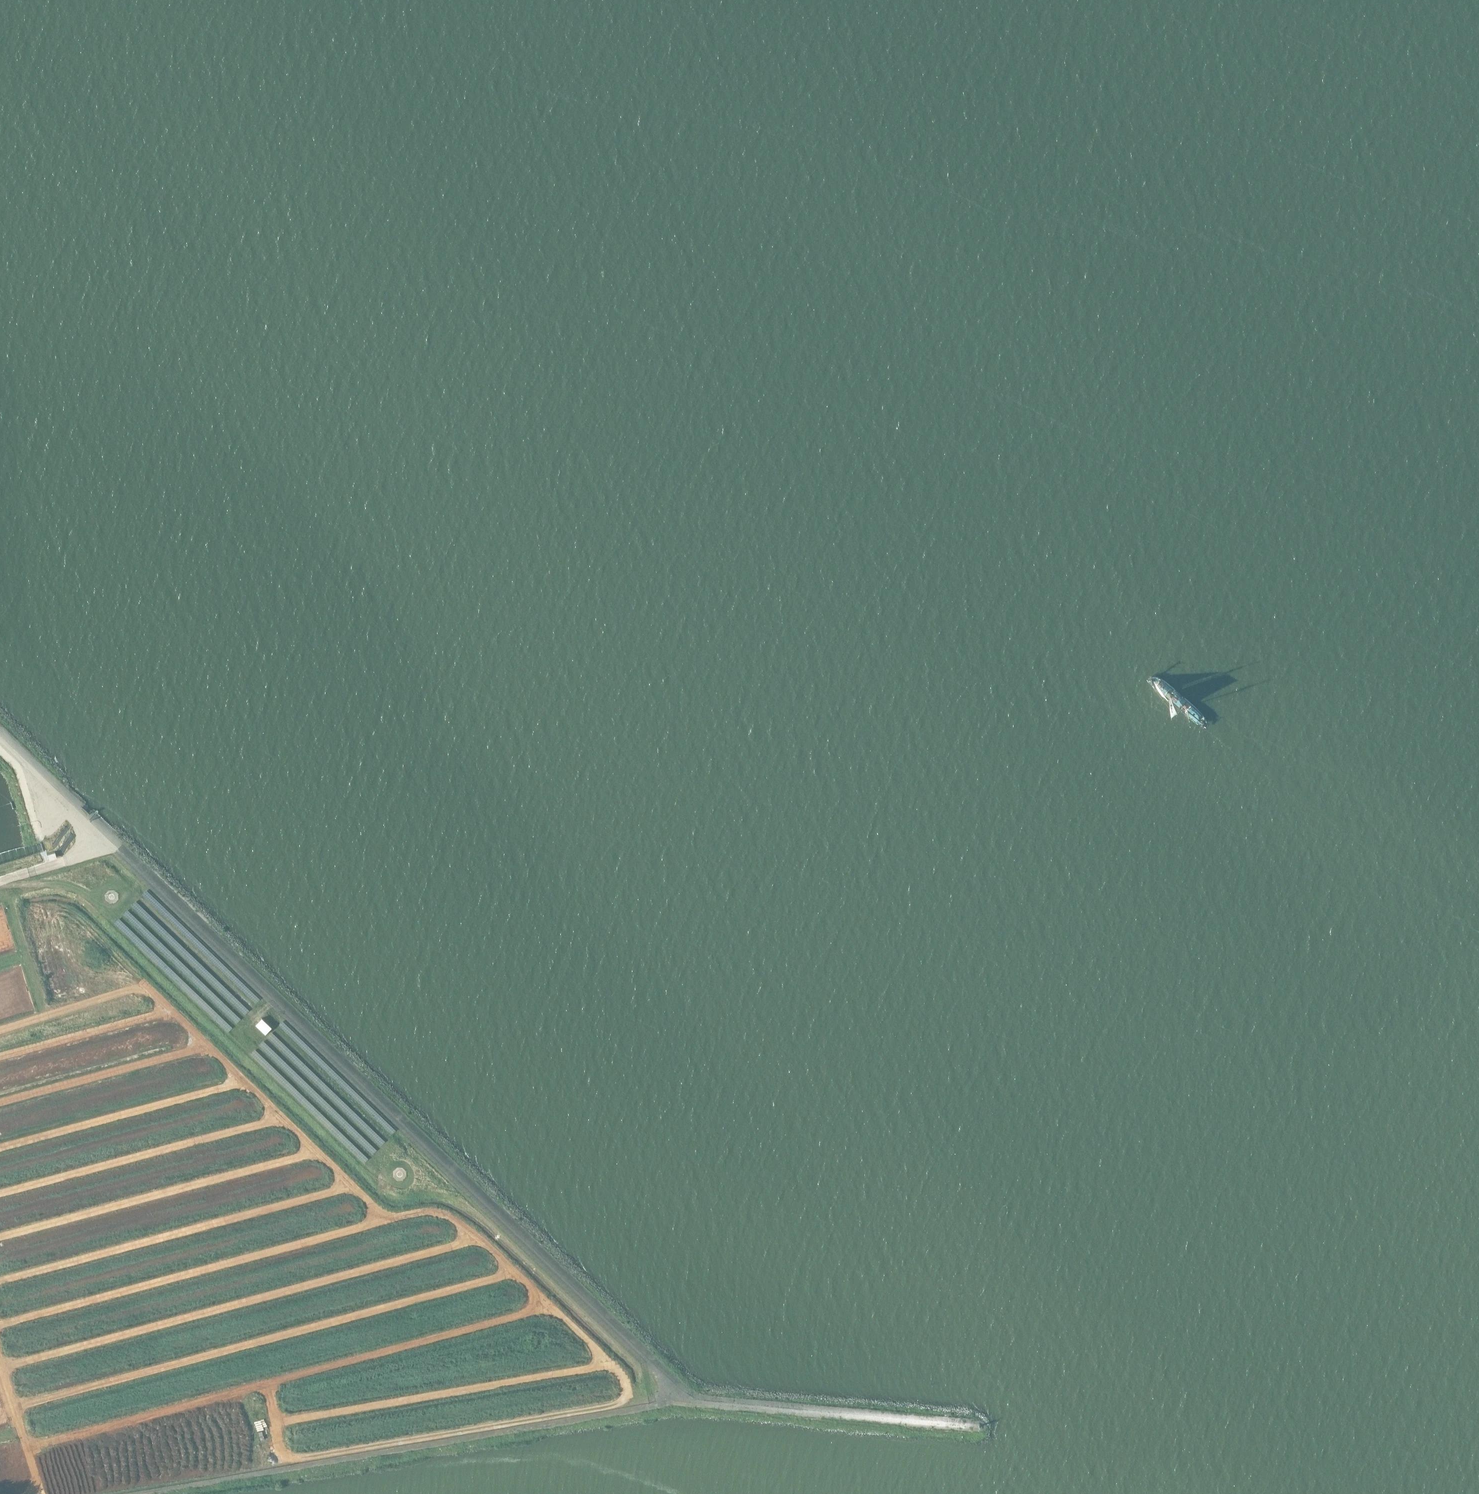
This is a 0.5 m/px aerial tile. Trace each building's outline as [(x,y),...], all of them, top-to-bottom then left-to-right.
[(267,1448),(271,1459),(280,1456),(276,1445),(267,1448)]
